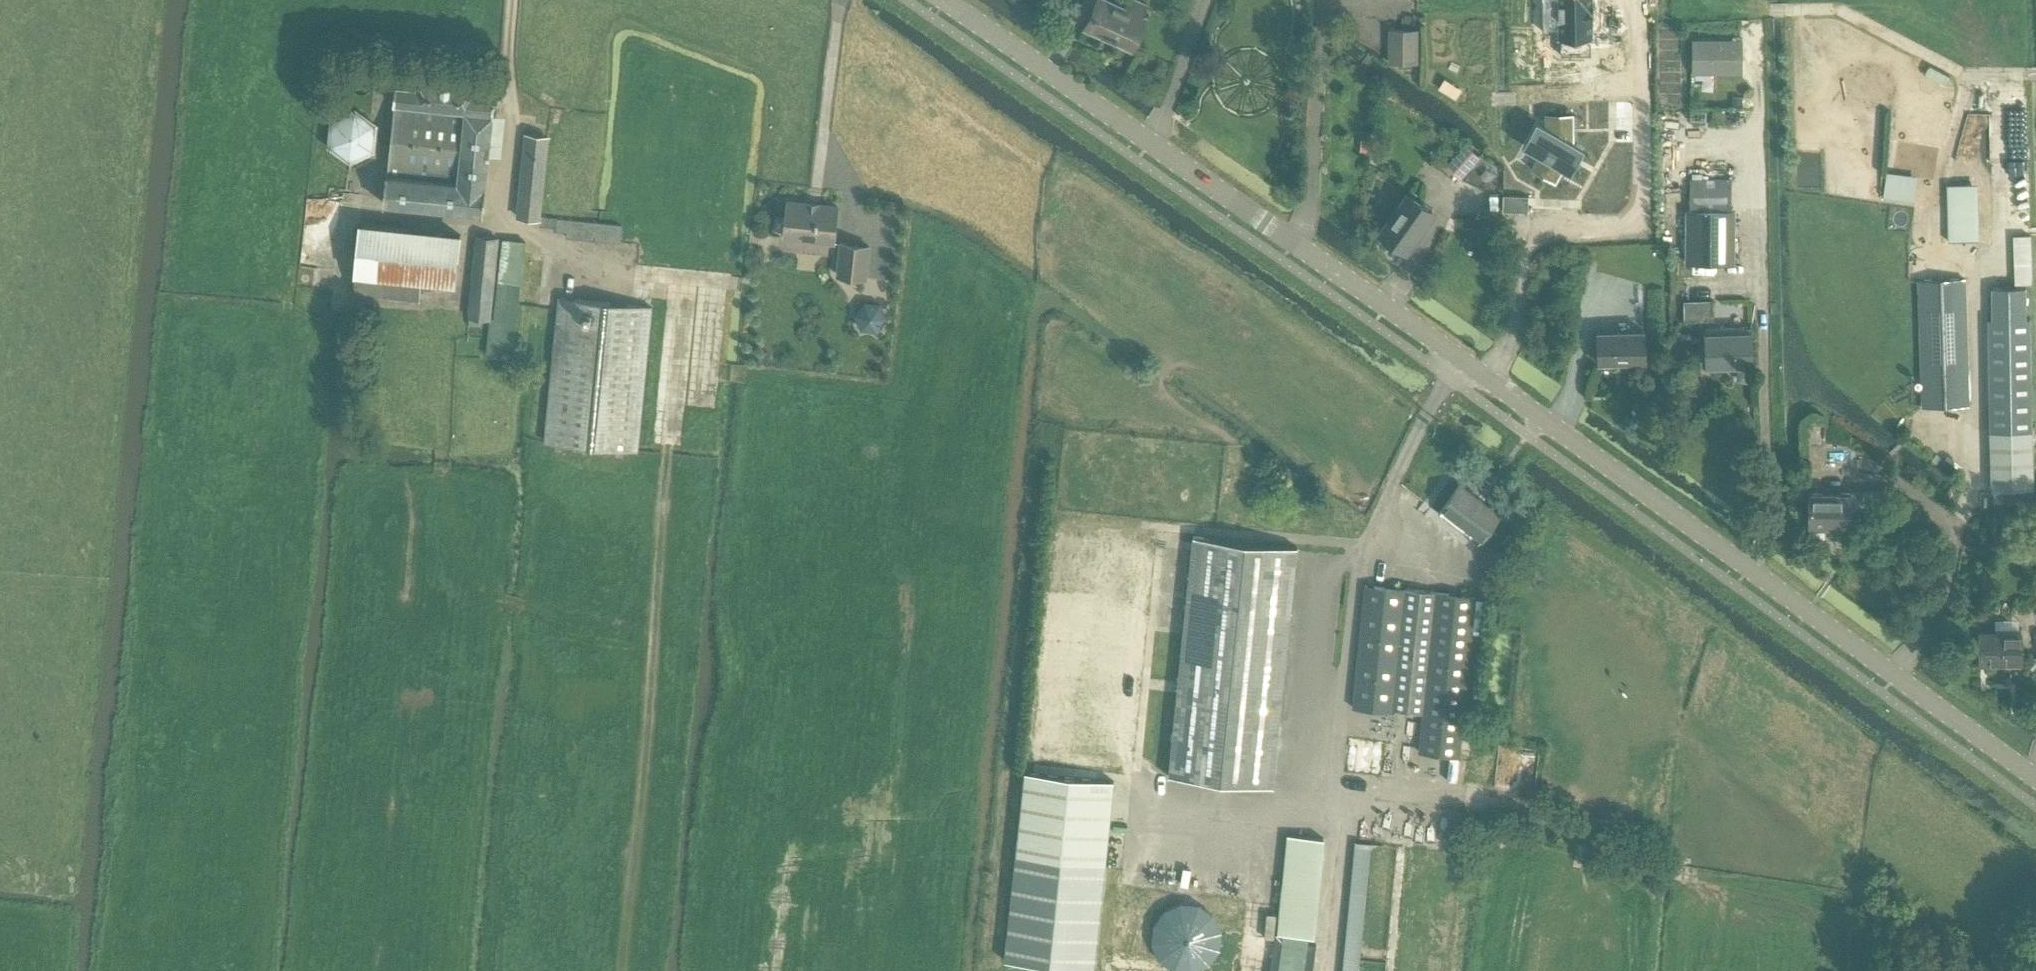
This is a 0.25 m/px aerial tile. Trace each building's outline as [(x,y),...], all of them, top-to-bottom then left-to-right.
[(1130,46),(1144,17),(1140,15),(1144,6),(1131,0),(1129,0),(1126,8),(1108,0),(1099,0),(1087,26),(1130,46)] [(1543,25),(1543,31),(1558,31),(1558,36),(1558,38),(1561,38),(1561,55),(1591,54),(1591,38),(1593,38),(1593,36),(1592,20),(1593,20),(1593,5),(1592,5),(1592,0),(1542,0),(1543,25)] [(1392,61),(1416,61),(1416,30),(1393,30),(1392,61)] [(1703,47),(1695,47),(1695,70),(1739,71),(1739,47),(1732,47),(1732,41),(1703,41),(1703,47)] [(393,103),(394,103),(387,175),(386,175),(383,203),(484,214),(484,210),(483,210),(486,189),(486,186),(491,132),(492,132),(494,114),(493,114),(495,95),(475,93),(476,83),(417,77),(416,87),(395,85),(393,103)] [(1536,121),(1522,146),(1538,155),(1531,167),(1530,168),(1555,182),(1563,169),(1570,173),(1585,148),(1574,142),(1573,113),(1545,113),(1545,114),(1545,126),(1536,121)] [(518,217),(540,219),(548,138),(526,136),(518,217)] [(1445,167),(1460,179),(1473,163),(1458,151),(1445,167)] [(1949,242),(1977,242),(1975,186),(1947,186),(1949,242)] [(1409,195),(1382,237),(1404,251),(1409,254),(1411,251),(1422,234),(1436,212),(1431,209),(1409,195)] [(1503,195),(1502,211),(1528,212),(1528,196),(1503,195)] [(786,237),(836,243),(840,207),(790,201),(786,237)] [(1686,263),(1734,264),(1735,212),(1687,211),(1686,263)] [(354,294),(420,301),(422,281),(456,284),(461,236),(361,226),(354,294)] [(1478,243),(1489,245),(1491,234),(1480,232),(1478,243)] [(2029,236),(2018,236),(2020,283),(2030,283),(2029,236)] [(469,318),(491,320),(499,240),(477,237),(469,318)] [(490,357),(512,359),(525,243),(504,240),(495,320),(494,320),(490,357)] [(839,275),(867,278),(871,246),(843,243),(839,275)] [(1918,281),(1923,408),(1969,407),(1964,279),(1918,281)] [(2025,319),(2024,287),(1991,288),(1992,319),(1988,319),(1991,490),(2032,489),(2029,319),(2025,319)] [(546,442),(638,451),(652,307),(560,298),(546,442)] [(886,317),(880,302),(864,301),(855,313),(861,327),(876,329),(886,317)] [(1753,365),(1752,323),(1751,323),(1751,327),(1705,329),(1705,325),(1704,325),(1706,366),(1753,365)] [(1598,331),(1599,365),(1640,365),(1640,331),(1598,331)] [(1439,513),(1479,543),(1501,514),(1461,484),(1439,513)] [(1810,529),(1851,529),(1851,515),(1880,515),(1880,491),(1850,491),(1850,495),(1810,495),(1810,529)] [(1169,776),(1273,787),(1297,548),(1194,537),(1169,776)] [(1419,752),(1459,756),(1475,597),(1435,593),(1405,591),(1365,587),(1352,708),(1422,716),(1419,752)] [(1972,614),(1972,624),(1988,623),(1987,614),(1972,614)] [(1978,633),(1979,666),(2022,664),(2021,632),(1978,633)] [(1014,875),(1005,960),(1094,970),(1103,885),(1114,781),(1025,771),(1014,875)] [(1276,933),(1314,937),(1324,837),(1287,833),(1276,933)] [(1370,842),(1354,841),(1342,970),(1358,970),(1370,842)] [(1181,903),(1165,911),(1155,925),(1154,942),(1161,958),(1175,968),(1192,970),(1208,962),(1218,948),(1220,931),(1213,915),(1198,905),(1181,903)] [(1269,970),(1313,970),(1316,944),(1308,943),(1308,939),(1282,936),(1283,935),(1274,934),(1269,970)]
